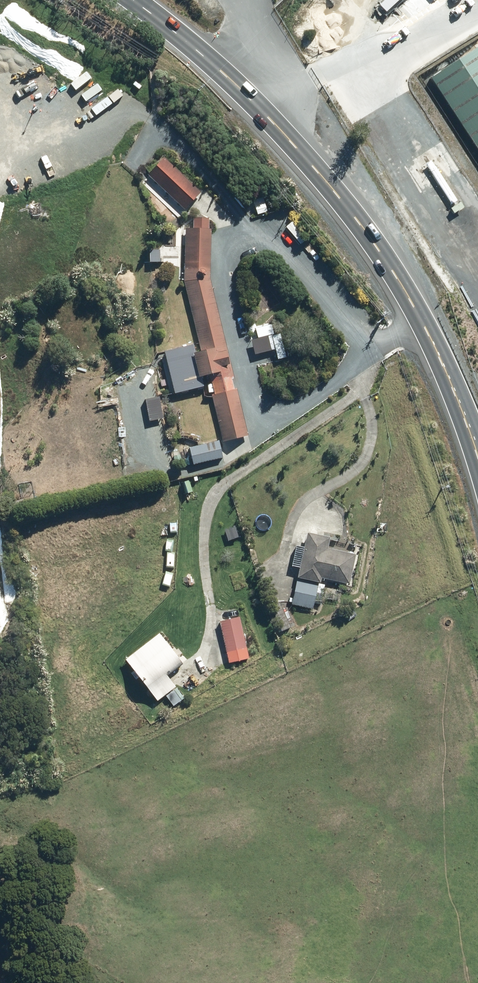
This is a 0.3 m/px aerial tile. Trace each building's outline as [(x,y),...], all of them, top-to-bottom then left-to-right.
[(426,80),(477,160),(477,47),(426,80)] [(458,199),(432,158),(424,164),(450,204),(458,199)] [(164,159),(147,176),(184,211),(200,194),(164,159)] [(270,204),(257,208),(260,216),(272,212),(270,204)] [(201,355),(195,357),(200,380),(207,378),(223,443),(248,437),(210,281),(211,231),(185,231),(184,288),(201,355)] [(282,335),(273,337),(277,361),(286,359),(282,335)] [(219,442),(191,449),(195,467),(223,460),(219,442)] [(235,525),(223,529),(227,541),(239,537),(235,525)] [(294,566),(303,568),(300,577),(323,582),(324,577),(351,583),(358,554),(330,548),(332,538),(311,533),(307,548),(298,546),(294,566)] [(299,579),(293,604),(313,608),(319,584),(299,579)] [(221,623),(227,653),(247,649),(241,619),(221,623)] [(162,633),(127,660),(159,701),(177,687),(169,676),(185,663),(162,633)]
